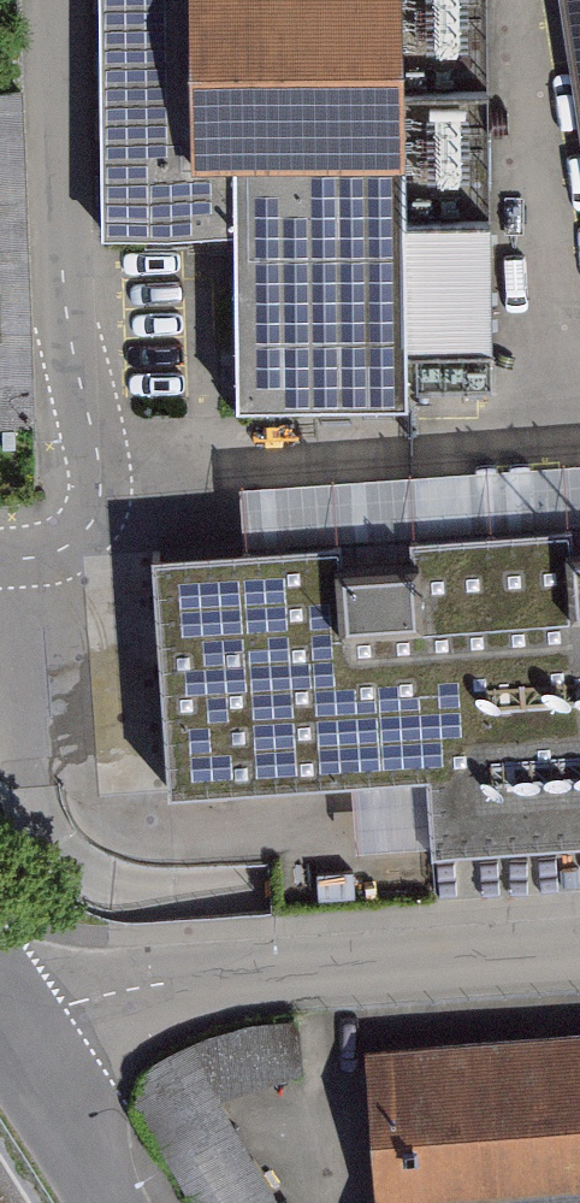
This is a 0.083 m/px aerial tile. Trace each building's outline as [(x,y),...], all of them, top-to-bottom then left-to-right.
[(396,396),(387,0),(87,0),(92,228),(223,225),(227,400),(236,400),(396,396)] [(579,155),(579,0),(556,0),(579,155)] [(153,544),(169,779),(428,761),(434,837),(579,827),(579,515),(244,538),(153,544)] [(197,1202),(274,1202),(225,1107),(316,1061),(287,1003),(135,1080),(197,1202)] [(360,1041),(366,1202),(579,1202),(579,1033),(360,1041)]
